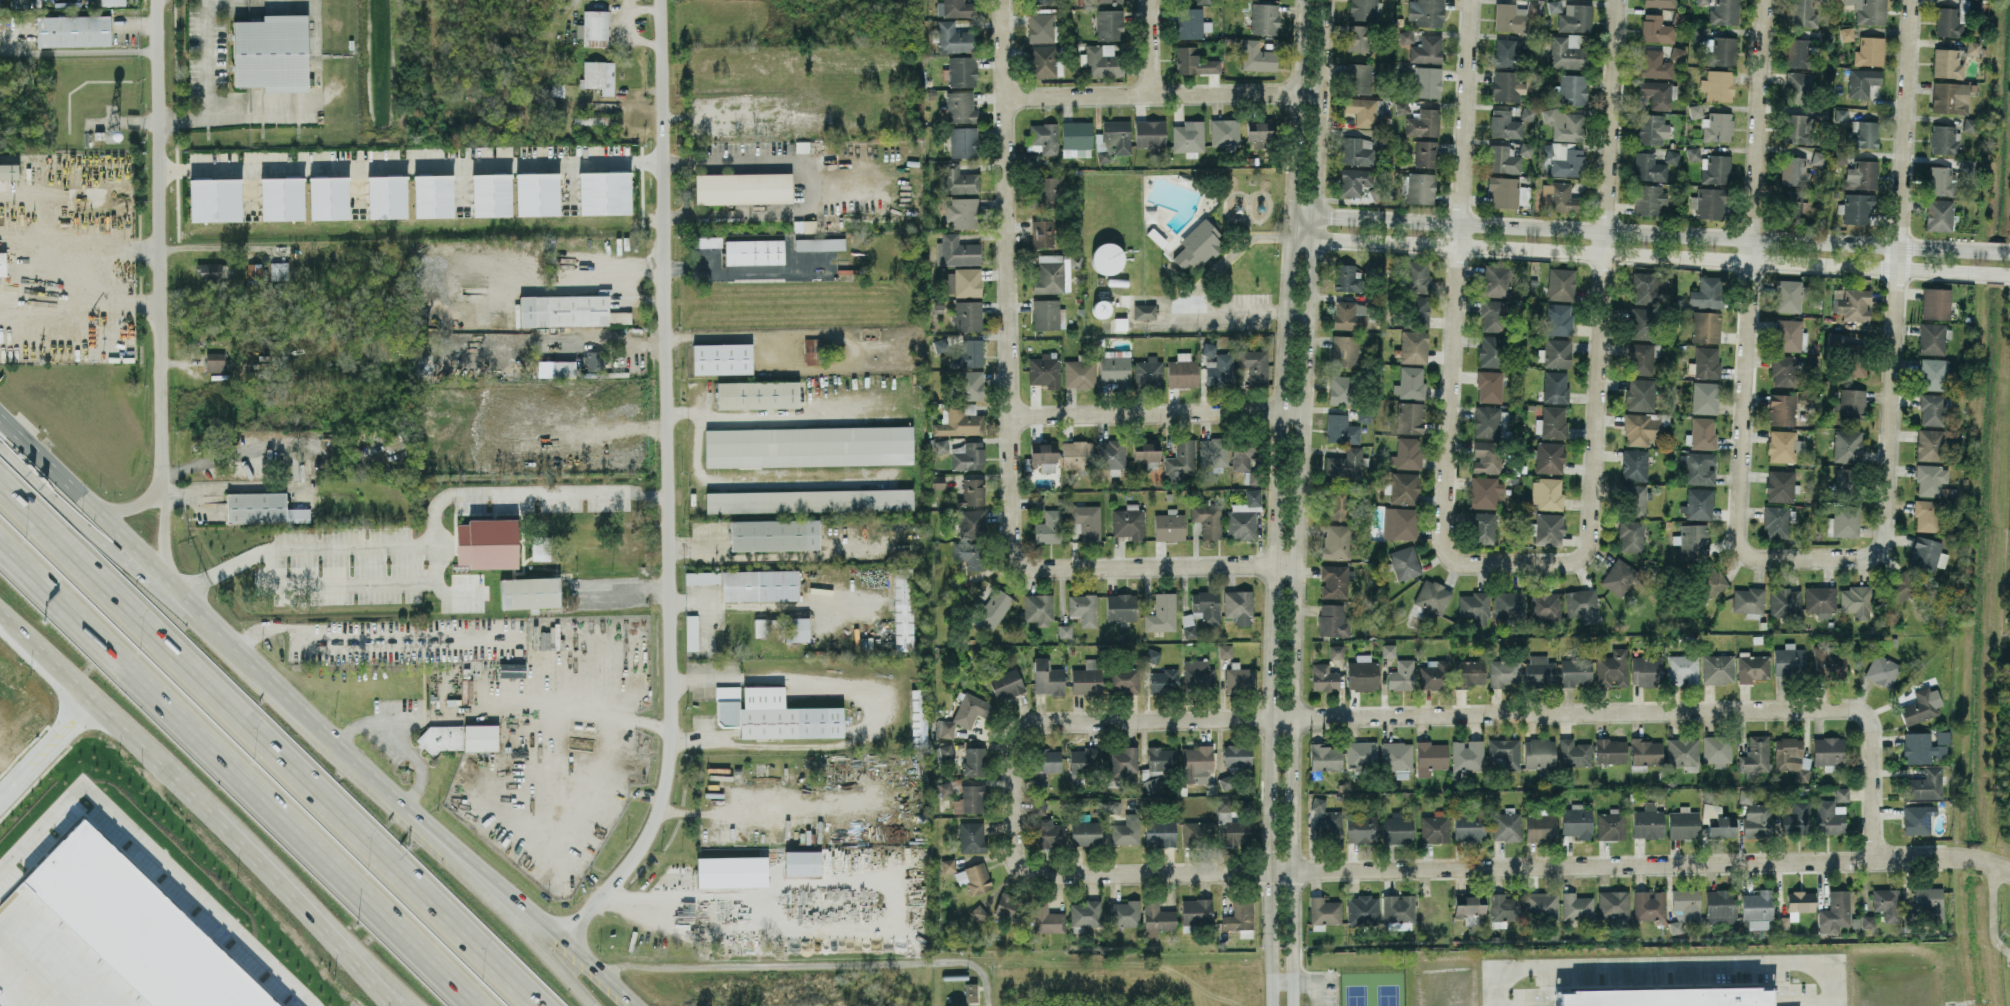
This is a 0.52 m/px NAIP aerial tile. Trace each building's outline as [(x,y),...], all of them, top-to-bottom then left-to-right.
[(943,1),(937,1),(937,16),(975,15),(975,1),(964,2),(964,0),(943,0),(943,1)] [(1349,19),(1376,19),(1377,8),(1378,0),(1350,0),(1349,19)] [(1408,19),(1415,19),(1415,25),(1443,26),(1444,0),(1408,0),(1408,19)] [(1531,0),(1529,0),(1526,12),(1538,15),(1541,2),(1531,0)] [(1713,8),(1709,8),(1709,23),(1738,24),(1739,0),(1714,0),(1713,8)] [(1790,26),(1818,26),(1818,12),(1815,12),(1815,0),(1790,0),(1790,26)] [(1842,3),(1856,3),(1855,23),(1885,24),(1886,0),(1842,0),(1842,3)] [(1526,31),(1526,7),(1517,7),(1517,3),(1495,2),(1494,30),(1526,31)] [(1279,3),(1252,3),(1251,15),(1248,15),(1247,33),(1278,34),(1279,3)] [(1558,13),(1558,30),(1591,31),(1592,4),(1565,3),(1565,13),(1558,13)] [(1935,35),(1963,36),(1963,22),(1958,22),(1959,7),(1936,6),(1935,35)] [(1203,8),(1176,7),(1175,37),(1203,38),(1203,26),(1202,26),(1203,8)] [(1123,9),(1096,9),(1096,40),(1123,40),(1123,9)] [(607,46),(608,10),(583,10),(583,46),(607,46)] [(1028,42),(1061,41),(1061,25),(1054,25),(1054,12),(1027,13),(1028,42)] [(1674,42),(1675,25),(1661,24),(1662,14),(1643,13),(1642,41),(1674,42)] [(110,14),(36,16),(37,46),(111,45),(110,14)] [(308,91),(307,14),(263,14),(263,20),(233,21),(233,86),(263,86),(263,91),(308,91)] [(954,19),(938,20),(938,52),(972,51),(972,31),(955,31),(954,19)] [(1347,51),(1368,51),(1369,25),(1348,24),(1347,51)] [(1412,41),(1411,29),(1399,31),(1400,42),(1412,41)] [(1842,41),(1852,40),(1852,29),(1842,29),(1842,41)] [(1441,62),(1442,34),(1421,34),(1420,45),(1410,45),(1409,62),(1441,62)] [(1551,34),(1551,68),(1588,68),(1588,46),(1586,46),(1587,35),(1551,34)] [(1734,65),(1735,37),(1707,36),(1706,64),(1734,65)] [(1853,64),(1883,65),(1884,37),(1859,36),(1859,50),(1854,50),(1853,64)] [(1277,50),(1259,50),(1260,39),(1243,38),(1242,69),(1276,70),(1277,50)] [(1517,66),(1518,38),(1495,38),(1494,66),(1517,66)] [(1810,39),(1788,38),(1787,67),(1814,68),(1814,54),(1810,54),(1810,39)] [(1979,42),(1967,40),(1965,54),(1978,55),(1979,42)] [(1062,77),(1062,60),(1057,60),(1057,45),(1031,44),(1030,76),(1062,77)] [(1123,75),(1122,55),(1113,55),(1113,44),(1085,44),(1086,76),(1123,75)] [(1196,46),(1176,46),(1176,73),(1220,72),(1220,59),(1197,60),(1196,46)] [(1963,77),(1963,63),(1959,63),(1959,49),(1933,48),(1932,76),(1963,77)] [(1672,77),(1672,61),(1662,61),(1662,49),(1641,49),(1640,76),(1672,77)] [(948,56),(949,86),(977,86),(976,55),(948,56)] [(613,95),(614,61),(583,60),(583,79),(580,79),(579,87),(601,87),(601,95),(613,95)] [(1372,63),(1346,62),(1345,93),(1371,94),(1372,63)] [(1441,67),(1414,66),(1413,96),(1440,97),(1441,67)] [(1869,84),(1881,84),(1881,69),(1849,68),(1848,97),(1869,98),(1869,84)] [(1492,100),(1520,101),(1520,93),(1526,93),(1526,82),(1520,82),(1521,71),(1493,70),(1492,100)] [(1705,99),(1733,100),(1734,70),(1707,70),(1706,79),(1700,79),(1700,89),(1706,90),(1705,99)] [(1786,102),(1810,103),(1810,72),(1786,71),(1786,102)] [(1554,95),(1559,95),(1559,104),(1586,105),(1587,75),(1559,74),(1559,85),(1554,85),(1554,95)] [(1670,109),(1671,81),(1639,80),(1639,94),(1650,95),(1650,109),(1670,109)] [(1932,112),(1967,113),(1968,83),(1932,82),(1932,112)] [(976,121),(976,108),(973,108),(973,91),(946,91),(947,122),(976,121)] [(1356,112),(1355,126),(1377,127),(1378,113),(1382,113),(1383,99),(1345,98),(1345,112),(1356,112)] [(1408,113),(1408,101),(1395,102),(1396,113),(1408,113)] [(1691,118),(1702,116),(1701,105),(1689,106),(1691,118)] [(1405,135),(1438,136),(1439,108),(1419,108),(1419,117),(1406,117),(1405,135)] [(1552,140),(1584,141),(1585,113),(1565,113),(1565,108),(1543,108),(1542,123),(1553,123),(1552,140)] [(1847,109),(1835,108),(1834,121),(1846,121),(1847,109)] [(1510,109),(1491,109),(1490,137),(1522,137),(1523,120),(1510,120),(1510,109)] [(1636,144),(1663,144),(1663,137),(1669,137),(1669,123),(1663,123),(1663,114),(1637,113),(1636,144)] [(1732,141),(1732,114),(1703,113),(1702,140),(1732,141)] [(1810,115),(1784,114),(1784,142),(1809,143),(1810,115)] [(1211,119),(1211,145),(1239,145),(1239,118),(1211,119)] [(1974,131),(1975,119),(1963,118),(1962,130),(1974,131)] [(1101,121),(1102,150),(1097,151),(1097,162),(1112,161),(1112,154),(1131,153),(1129,120),(1101,121)] [(1135,120),(1135,147),(1166,146),(1165,120),(1135,120)] [(1203,120),(1182,120),(1182,125),(1172,125),(1173,151),(1185,151),(1185,154),(1204,154),(1203,120)] [(1247,140),(1253,140),(1253,148),(1265,147),(1265,141),(1274,140),(1273,120),(1246,120),(1247,140)] [(1877,147),(1877,121),(1852,120),(1852,131),(1846,131),(1846,147),(1877,147)] [(1091,121),(1061,121),(1061,148),(1075,148),(1075,155),(1091,155),(1091,121)] [(1057,154),(1057,123),(1029,123),(1029,144),(1041,144),(1041,155),(1057,154)] [(1955,125),(1931,124),(1930,153),(1958,154),(1959,139),(1954,139),(1955,125)] [(950,127),(950,157),(977,156),(977,126),(950,127)] [(1340,164),(1372,165),(1373,138),(1341,137),(1340,164)] [(1415,166),(1436,167),(1437,141),(1416,140),(1415,166)] [(1529,156),(1533,144),(1521,141),(1518,154),(1529,156)] [(1509,144),(1487,144),(1486,172),(1521,173),(1521,155),(1508,155),(1509,144)] [(1539,156),(1552,157),(1553,144),(1540,144),(1539,156)] [(1700,160),(1700,147),(1687,147),(1687,160),(1700,160)] [(1550,158),(1550,175),(1583,176),(1583,148),(1565,148),(1565,158),(1550,158)] [(1667,180),(1668,163),(1654,163),(1654,152),(1635,152),(1634,179),(1667,180)] [(1701,182),(1730,183),(1731,155),(1702,154),(1701,182)] [(1803,184),(1803,156),(1781,156),(1781,184),(1803,184)] [(1877,161),(1854,160),(1854,177),(1844,177),(1843,188),(1876,189),(1877,161)] [(944,193),(980,192),(979,173),(959,173),(959,162),(943,162),(944,193)] [(18,179),(18,163),(0,163),(0,179),(18,179)] [(1927,194),(1953,195),(1954,166),(1928,165),(1927,194)] [(1361,197),(1361,185),(1373,186),(1373,169),(1340,168),(1339,196),(1361,197)] [(630,171),(579,172),(579,215),(631,214),(630,171)] [(559,172),(515,173),(516,216),(559,215),(559,172)] [(695,204),(791,202),(791,172),(695,174),(695,204)] [(1434,203),(1435,173),(1407,172),(1407,180),(1402,180),(1401,191),(1407,192),(1406,202),(1434,203)] [(511,173),(472,173),(472,216),(511,216),(511,173)] [(414,217),(453,217),(452,174),(413,174),(414,217)] [(368,218),(407,217),(406,175),(367,176),(368,218)] [(349,218),(348,176),(309,177),(310,219),(349,218)] [(1060,176),(1038,177),(1039,206),(1061,205),(1060,176)] [(1487,190),(1492,190),(1491,206),(1518,207),(1519,177),(1488,176),(1487,190)] [(190,221),(242,220),(240,177),(189,179),(190,221)] [(304,219),(303,177),(259,178),(260,220),(304,219)] [(1570,183),(1543,182),(1542,210),(1580,211),(1580,197),(1570,196),(1570,183)] [(1633,214),(1660,214),(1661,203),(1664,203),(1665,185),(1634,184),(1633,214)] [(1722,218),(1723,188),(1697,188),(1696,196),(1690,196),(1690,208),(1697,208),(1697,218),(1722,218)] [(1804,190),(1786,190),(1787,216),(1809,215),(1808,201),(1805,201),(1804,190)] [(1843,204),(1837,203),(1837,212),(1843,213),(1843,223),(1869,224),(1869,211),(1874,211),(1875,194),(1844,193),(1843,204)] [(947,197),(947,221),(952,221),(952,228),(977,228),(977,198),(947,197)] [(1952,231),(1953,200),(1926,198),(1925,230),(1952,231)] [(1189,262),(1196,270),(1226,242),(1203,218),(1179,241),(1184,246),(1172,257),(1182,268),(1189,262)] [(1052,219),(1031,220),(1032,247),(1053,246),(1052,219)] [(958,232),(941,232),(941,241),(936,241),(936,264),(980,263),(980,243),(958,243),(958,232)] [(722,246),(722,236),(692,237),(692,247),(722,246)] [(795,238),(795,251),(844,249),(844,237),(795,238)] [(783,239),(725,239),(725,264),(783,263),(783,239)] [(1122,245),(1093,243),(1092,271),(1121,273),(1122,245)] [(1063,254),(1037,254),(1038,280),(1032,280),(1033,293),(1064,292),(1063,254)] [(1430,260),(1405,260),(1404,292),(1429,292),(1430,260)] [(288,261),(270,262),(270,279),(288,279),(288,261)] [(224,278),(223,263),(197,263),(197,278),(224,278)] [(261,263),(247,263),(247,278),(261,278),(261,263)] [(1357,291),(1358,264),(1336,263),(1335,290),(1357,291)] [(1512,296),(1512,265),(1482,264),(1482,296),(1512,296)] [(1575,269),(1548,267),(1547,299),(1574,300),(1575,269)] [(981,268),(946,269),(946,296),(981,295),(981,268)] [(1655,304),(1655,293),(1666,293),(1666,274),(1632,272),(1632,303),(1655,304)] [(1722,276),(1699,275),(1698,290),(1689,290),(1688,306),(1721,307),(1722,276)] [(1804,297),(1805,280),(1775,279),(1774,311),(1800,312),(1800,297),(1804,297)] [(1950,288),(1922,287),(1921,318),(1949,319),(1950,288)] [(1870,289),(1843,288),(1843,290),(1833,289),(1832,312),(1842,313),(1842,320),(1868,321),(1869,303),(1870,303),(1870,289)] [(1408,296),(1407,324),(1428,325),(1430,296),(1408,296)] [(1032,299),(1033,329),(1065,328),(1065,307),(1059,308),(1059,299),(1032,299)] [(1504,331),(1504,300),(1481,299),(1480,331),(1504,331)] [(982,301),(954,300),(954,323),(956,323),(956,331),(981,331),(982,301)] [(1355,301),(1334,300),(1333,329),(1366,329),(1366,313),(1355,313),(1355,301)] [(1155,303),(1133,304),(1134,319),(1156,318),(1155,303)] [(1571,334),(1572,304),(1547,303),(1547,320),(1540,319),(1540,333),(1571,334)] [(1653,307),(1630,308),(1630,338),(1654,338),(1653,307)] [(1719,343),(1721,312),(1693,311),(1691,342),(1719,343)] [(1126,329),(1126,318),(1115,318),(1115,329),(1126,329)] [(1775,350),(1806,351),(1807,331),(1802,331),(1802,319),(1776,319),(1775,350)] [(1945,323),(1919,323),(1919,354),(1944,354),(1945,323)] [(1400,362),(1427,363),(1428,331),(1401,330),(1400,362)] [(1330,365),(1357,366),(1358,335),(1331,335),(1330,365)] [(1501,367),(1502,335),(1480,335),(1479,366),(1501,367)] [(804,339),(805,364),(819,363),(818,338),(804,339)] [(935,352),(947,350),(945,338),(933,340),(935,352)] [(982,338),(963,339),(963,350),(949,351),(950,367),(983,366),(982,338)] [(1570,367),(1571,339),(1544,338),(1544,366),(1570,367)] [(1216,344),(1203,341),(1201,354),(1213,356),(1216,344)] [(751,343),(692,344),(693,374),(752,373),(751,343)] [(1652,375),(1653,353),(1659,353),(1659,344),(1630,343),(1629,374),(1652,375)] [(1844,376),(1865,376),(1866,344),(1844,343),(1844,376)] [(1719,346),(1695,346),(1694,377),(1718,378),(1719,346)] [(585,377),(603,376),(603,350),(584,351),(585,377)] [(1130,350),(1100,350),(1100,387),(1130,387),(1130,350)] [(1267,350),(1236,350),(1236,366),(1248,367),(1248,383),(1267,383),(1267,350)] [(224,352),(205,352),(205,372),(224,372),(224,352)] [(1059,389),(1058,352),(1040,352),(1040,357),(1028,357),(1028,384),(1047,383),(1047,389),(1059,389)] [(1167,387),(1197,386),(1197,360),(1190,360),(1190,352),(1176,352),(1176,360),(1167,360),(1167,387)] [(1206,385),(1233,384),(1232,352),(1215,353),(1215,360),(1205,360),(1206,385)] [(1796,386),(1797,355),(1772,354),(1771,385),(1796,386)] [(1162,387),(1163,357),(1147,357),(1147,361),(1135,361),(1134,387),(1162,387)] [(1947,359),(1919,358),(1919,389),(1946,390),(1947,359)] [(1064,387),(1095,388),(1095,360),(1064,360),(1064,387)] [(1423,398),(1425,366),(1400,365),(1399,397),(1423,398)] [(981,370),(956,371),(958,399),(982,399),(981,370)] [(1477,401),(1501,402),(1502,371),(1478,370),(1477,401)] [(1543,402),(1567,402),(1568,371),(1544,370),(1543,402)] [(1349,403),(1349,375),(1329,375),(1328,402),(1349,403)] [(1654,410),(1655,379),(1627,378),(1626,409),(1654,410)] [(798,380),(717,382),(717,408),(799,407),(798,380)] [(1692,413),(1717,414),(1718,382),(1693,381),(1692,413)] [(1864,419),(1865,389),(1840,388),(1840,402),(1837,402),(1836,418),(1864,419)] [(1768,423),(1795,425),(1796,394),(1769,393),(1768,423)] [(1944,425),(1944,393),(1920,393),(1919,424),(1944,425)] [(1396,432),(1424,433),(1424,402),(1396,402),(1396,432)] [(932,433),(984,434),(985,414),(975,413),(975,403),(942,403),(942,423),(932,423),(932,433)] [(1474,436),(1500,437),(1500,421),(1507,422),(1508,407),(1475,406),(1474,436)] [(1566,437),(1567,406),(1543,406),(1542,418),(1535,418),(1535,436),(1566,437)] [(1359,442),(1360,424),(1347,424),(1348,414),(1327,413),(1326,441),(1359,442)] [(1624,445),(1649,445),(1649,438),(1660,438),(1661,414),(1625,413),(1624,445)] [(1691,434),(1688,434),(1687,448),(1715,449),(1716,417),(1692,416),(1691,434)] [(705,428),(705,466),(913,464),(912,426),(705,428)] [(1861,430),(1834,429),(1833,461),(1860,461),(1861,430)] [(1943,429),(1916,429),(1916,460),(1943,460),(1943,429)] [(1795,462),(1796,430),(1769,430),(1768,461),(1795,462)] [(383,438),(388,453),(405,447),(400,433),(383,438)] [(1396,455),(1390,455),(1389,467),(1420,468),(1420,437),(1397,437),(1396,455)] [(1227,465),(1227,438),(1200,438),(1200,466),(1227,465)] [(948,451),(947,439),(934,440),(935,452),(948,451)] [(1195,439),(1175,439),(1175,456),(1165,456),(1165,479),(1180,479),(1180,473),(1195,473),(1195,439)] [(1125,440),(1096,441),(1097,468),(1125,468),(1125,440)] [(1160,461),(1159,440),(1133,441),(1133,461),(1146,461),(1146,468),(1154,468),(1154,461),(1160,461)] [(1252,470),(1254,441),(1233,440),(1231,470),(1252,470)] [(984,469),(984,441),(964,441),(964,452),(951,452),(951,469),(984,469)] [(1030,442),(1030,465),(1040,465),(1041,472),(1057,471),(1056,441),(1030,442)] [(1062,441),(1062,468),(1091,468),(1091,441),(1062,441)] [(1500,472),(1501,441),(1473,441),(1473,458),(1472,472),(1500,472)] [(1562,473),(1564,442),(1536,441),(1535,472),(1562,473)] [(1325,477),(1361,478),(1362,446),(1345,446),(1345,456),(1326,456),(1325,477)] [(1647,480),(1648,450),(1622,449),(1621,480),(1647,480)] [(1716,453),(1683,452),(1682,483),(1715,484),(1716,453)] [(1917,465),(1915,495),(1940,496),(1940,482),(1947,482),(1948,466),(1917,465)] [(1855,468),(1836,468),(1836,493),(1855,494),(1855,468)] [(1793,501),(1794,470),(1767,469),(1766,501),(1793,501)] [(1418,504),(1419,473),(1391,472),(1390,503),(1418,504)] [(944,474),(931,475),(931,489),(944,489),(944,474)] [(1496,508),(1496,499),(1503,499),(1504,478),(1469,477),(1469,507),(1496,508)] [(956,505),(983,505),(984,478),(963,478),(963,497),(956,497),(956,505)] [(1561,509),(1562,479),(1533,478),(1532,509),(1561,509)] [(1645,516),(1646,485),(1624,484),(1623,515),(1645,516)] [(1350,519),(1349,485),(1326,485),(1327,519),(1350,519)] [(1713,488),(1687,487),(1685,518),(1711,519),(1713,488)] [(706,512),(913,509),(912,488),(705,492),(706,512)] [(1260,489),(1246,489),(1246,505),(1261,505),(1260,489)] [(309,521),(309,507),(286,508),(286,491),(225,492),(226,523),(309,521)] [(1043,495),(1030,496),(1030,508),(1043,507),(1043,495)] [(1914,531),(1938,531),(1939,500),(1915,499),(1914,531)] [(1221,538),(1220,504),(1190,505),(1190,521),(1201,521),(1201,539),(1221,538)] [(1257,505),(1228,504),(1227,538),(1256,539),(1257,505)] [(1099,505),(1069,505),(1070,532),(1081,532),(1081,541),(1100,540),(1099,505)] [(1144,540),(1145,505),(1126,505),(1126,509),(1112,509),(1112,535),(1131,536),(1131,540),(1144,540)] [(1859,506),(1834,505),(1834,518),(1827,518),(1827,535),(1858,536),(1859,506)] [(1789,521),(1794,521),(1795,507),(1764,506),(1763,537),(1788,538),(1789,521)] [(1417,539),(1417,508),(1383,507),(1382,539),(1417,539)] [(1034,542),(1063,542),(1062,508),(1043,509),(1044,522),(1034,522),(1034,542)] [(1154,540),(1185,540),(1184,513),(1175,513),(1175,508),(1167,508),(1167,513),(1154,513),(1154,540)] [(960,509),(959,537),(985,538),(986,510),(960,509)] [(1494,543),(1495,512),(1472,512),(1471,542),(1494,543)] [(1564,513),(1536,512),(1536,524),(1530,523),(1529,534),(1535,534),(1534,544),(1562,545),(1564,513)] [(468,568),(517,568),(516,518),(467,519),(467,523),(456,524),(456,564),(468,564),(468,568)] [(730,520),(730,550),(818,549),(818,519),(730,520)] [(1619,551),(1643,551),(1644,520),(1620,519),(1619,551)] [(1323,558),(1350,559),(1351,525),(1324,524),(1323,558)] [(1680,555),(1708,554),(1707,524),(1680,524),(1680,535),(1672,535),(1672,544),(1680,543),(1680,555)] [(531,559),(549,560),(550,536),(532,535),(531,559)] [(1935,565),(1943,567),(1947,554),(1938,551),(1941,542),(1916,535),(1907,564),(1934,572),(1935,565)] [(953,541),(952,560),(966,560),(966,569),(983,569),(983,542),(953,541)] [(1422,573),(1413,544),(1388,552),(1397,581),(1422,573)] [(1620,597),(1639,572),(1618,557),(1599,582),(1620,597)] [(1728,587),(1716,561),(1695,571),(1707,596),(1728,587)] [(1320,565),(1320,578),(1323,578),(1323,597),(1347,598),(1348,580),(1353,581),(1353,566),(1320,565)] [(893,568),(895,650),(914,649),(912,567),(893,568)] [(797,569),(722,571),(722,601),(798,599),(797,569)] [(1891,607),(1918,589),(1905,569),(1878,587),(1891,607)] [(721,572),(685,571),(685,583),(720,583),(721,572)] [(500,578),(501,608),(560,606),(559,576),(500,578)] [(958,578),(958,576),(947,579),(951,593),(968,588),(964,576),(958,578)] [(1441,615),(1453,590),(1425,577),(1413,603),(1441,615)] [(1804,586),(1805,612),(1817,611),(1817,618),(1835,617),(1834,586),(1804,586)] [(1840,587),(1840,611),(1853,611),(1853,619),(1870,619),(1870,586),(1840,587)] [(1014,598),(998,587),(985,605),(976,598),(967,610),(992,628),(1014,598)] [(1733,587),(1732,611),(1764,612),(1764,588),(1733,587)] [(1565,591),(1567,617),(1581,616),(1582,623),(1599,622),(1596,588),(1565,591)] [(1770,589),(1770,616),(1801,616),(1800,588),(1770,589)] [(1224,617),(1235,617),(1235,625),(1252,625),(1251,590),(1223,590),(1224,617)] [(1219,624),(1219,591),(1191,591),(1191,610),(1203,610),(1203,624),(1219,624)] [(1525,617),(1524,591),(1494,592),(1495,618),(1525,617)] [(1560,591),(1529,592),(1530,620),(1561,619),(1560,591)] [(1175,592),(1154,592),(1155,613),(1144,614),(1144,631),(1175,630),(1175,592)] [(1459,592),(1458,616),(1475,617),(1475,625),(1488,625),(1489,593),(1459,592)] [(1051,593),(1024,594),(1024,621),(1036,620),(1036,626),(1052,625),(1051,593)] [(1106,594),(1107,621),(1137,619),(1136,593),(1106,594)] [(1080,627),(1097,626),(1096,594),(1068,595),(1068,615),(1080,615),(1080,627)] [(1346,603),(1318,604),(1319,636),(1347,635),(1346,603)] [(697,614),(685,614),(686,650),(698,650),(697,614)] [(808,641),(808,616),(783,617),(784,641),(808,641)] [(754,637),(769,636),(768,618),(754,618),(754,637)] [(1184,639),(1197,636),(1193,623),(1181,627),(1184,639)] [(1071,637),(1072,624),(1059,624),(1058,637),(1071,637)] [(540,648),(554,649),(555,631),(541,631),(540,648)] [(1804,648),(1794,648),(1794,642),(1784,642),(1784,648),(1773,648),(1774,673),(1804,673),(1804,648)] [(1396,657),(1395,643),(1381,643),(1382,658),(1396,657)] [(1232,644),(1219,644),(1219,657),(1232,656),(1232,644)] [(1814,645),(1815,678),(1846,676),(1845,651),(1827,651),(1826,644),(1814,645)] [(1329,645),(1330,658),(1344,658),(1343,645),(1329,645)] [(1161,651),(1148,648),(1144,660),(1157,663),(1161,651)] [(1596,687),(1627,685),(1625,649),(1612,650),(1612,655),(1595,655),(1596,687)] [(1738,683),(1752,682),(1752,678),(1769,678),(1769,655),(1747,655),(1747,651),(1737,651),(1738,683)] [(1901,665),(1876,652),(1863,675),(1888,688),(1901,665)] [(1347,661),(1348,689),(1379,688),(1378,660),(1370,661),(1370,654),(1356,654),(1356,661),(1347,661)] [(1526,655),(1526,686),(1556,685),(1555,661),(1547,661),(1547,654),(1526,655)] [(1698,684),(1698,655),(1667,654),(1667,684),(1685,685),(1685,684),(1698,684)] [(1733,654),(1702,655),(1702,683),(1734,683),(1733,654)] [(1631,656),(1632,685),(1662,684),(1661,655),(1631,656)] [(1034,694),(1064,693),(1063,668),(1049,668),(1049,657),(1033,657),(1034,694)] [(1560,658),(1561,686),(1591,685),(1590,657),(1560,658)] [(1071,668),(1071,693),(1101,693),(1102,667),(1096,667),(1097,658),(1085,658),(1085,669),(1071,668)] [(1413,658),(1397,659),(1397,670),(1387,671),(1387,689),(1414,689),(1413,658)] [(1419,666),(1419,689),(1449,688),(1449,659),(1426,660),(1426,666),(1419,666)] [(1520,659),(1489,660),(1489,686),(1521,686),(1520,659)] [(1208,660),(1184,660),(1183,688),(1214,688),(1215,668),(1208,667),(1208,660)] [(1485,685),(1484,660),(1455,660),(1455,686),(1485,685)] [(1329,663),(1312,662),(1311,690),(1339,690),(1339,671),(1329,671),(1329,663)] [(499,676),(525,677),(525,663),(499,663),(499,676)] [(988,677),(997,701),(1025,690),(1017,667),(988,677)] [(1139,692),(1139,667),(1108,668),(1109,693),(1139,692)] [(1226,691),(1253,690),(1253,667),(1225,668),(1226,691)] [(1150,693),(1178,692),(1178,668),(1162,668),(1162,671),(1149,672),(1150,693)] [(1916,701),(1898,708),(1905,726),(1941,712),(1930,684),(1913,691),(1916,701)] [(843,737),(843,706),(784,707),(784,685),(741,686),(741,685),(716,685),(716,726),(739,726),(740,738),(843,737)] [(927,747),(927,689),(911,689),(911,747),(927,747)] [(953,721),(970,728),(975,713),(990,719),(995,703),(963,692),(953,721)] [(955,721),(937,719),(935,735),(953,738),(955,721)] [(497,724),(464,724),(464,750),(498,750),(497,724)] [(462,749),(461,725),(418,727),(419,750),(462,749)] [(1930,762),(1930,757),(1946,756),(1945,744),(1930,745),(1930,731),(1902,732),(1903,763),(1930,762)] [(1949,743),(1949,731),(1935,731),(1936,743),(1949,743)] [(1769,771),(1768,734),(1747,735),(1748,755),(1737,755),(1738,771),(1745,771),(1746,778),(1759,778),(1758,771),(1769,771)] [(1731,765),(1731,735),(1702,736),(1703,762),(1714,762),(1714,765),(1731,765)] [(1843,764),(1843,736),(1812,737),(1813,764),(1843,764)] [(1775,737),(1774,770),(1796,770),(1796,781),(1808,781),(1809,759),(1802,758),(1803,738),(1775,737)] [(1519,738),(1488,739),(1488,757),(1504,757),(1504,769),(1520,769),(1519,738)] [(1554,767),(1555,738),(1524,738),(1524,767),(1554,767)] [(1573,738),(1559,738),(1559,766),(1591,766),(1591,743),(1573,743),(1573,738)] [(1595,763),(1626,762),(1626,738),(1595,739),(1595,763)] [(1632,764),(1662,763),(1661,738),(1631,740),(1632,764)] [(1698,765),(1698,738),(1667,738),(1667,765),(1698,765)] [(1451,741),(1452,770),(1483,770),(1483,739),(1465,740),(1451,741)] [(1346,742),(1347,766),(1377,765),(1376,741),(1346,742)] [(1412,769),(1411,741),(1381,742),(1381,770),(1412,769)] [(1447,741),(1416,743),(1417,777),(1430,776),(1430,768),(1448,768),(1447,741)] [(954,755),(951,743),(934,747),(936,759),(954,755)] [(1251,744),(1223,744),(1223,766),(1252,765),(1251,744)] [(1341,744),(1310,744),(1310,769),(1341,770),(1341,744)] [(985,746),(965,747),(965,760),(961,760),(962,776),(986,775),(985,746)] [(1084,749),(1069,750),(1070,772),(1100,771),(1099,746),(1084,746),(1084,749)] [(1137,746),(1107,747),(1108,780),(1131,779),(1131,772),(1137,772),(1137,746)] [(1212,746),(1182,746),(1182,783),(1207,782),(1207,769),(1213,769),(1212,746)] [(1175,747),(1147,747),(1148,770),(1175,770),(1175,747)] [(1061,771),(1060,748),(1038,749),(1039,771),(1061,771)] [(1941,798),(1940,765),(1924,766),(1924,777),(1903,778),(1903,799),(1941,798)] [(1046,789),(1046,778),(1033,777),(1033,789),(1046,789)] [(1143,779),(1143,790),(1160,790),(1160,778),(1143,779)] [(941,796),(953,794),(950,781),(938,783),(941,796)] [(961,784),(962,798),(952,799),(953,813),(984,812),(983,783),(961,784)] [(1848,787),(1835,788),(1835,801),(1849,801),(1848,787)] [(1743,836),(1762,836),(1763,825),(1771,825),(1771,804),(1751,803),(1751,790),(1739,790),(1739,802),(1744,802),(1743,836)] [(1326,799),(1313,796),(1310,809),(1322,812),(1326,799)] [(1224,844),(1251,843),(1251,820),(1231,821),(1231,798),(1217,798),(1217,813),(1219,813),(1219,821),(1224,821),(1224,844)] [(1120,814),(1121,800),(1108,799),(1106,812),(1120,814)] [(1816,799),(1817,833),(1845,833),(1844,812),(1834,812),(1834,799),(1816,799)] [(1045,814),(1045,800),(1032,800),(1033,814),(1045,814)] [(1781,814),(1782,832),(1810,832),(1809,800),(1792,800),(1792,813),(1781,814)] [(1663,809),(1654,809),(1654,801),(1644,801),(1644,810),(1633,810),(1632,837),(1663,838),(1663,809)] [(1561,808),(1561,835),(1579,834),(1579,839),(1592,838),(1592,808),(1583,808),(1583,803),(1571,803),(1571,808),(1561,808)] [(1669,838),(1699,838),(1699,811),(1688,811),(1688,805),(1679,806),(1680,811),(1668,811),(1669,838)] [(1930,805),(1903,805),(1904,834),(1930,833),(1930,805)] [(1597,839),(1625,838),(1625,809),(1609,810),(1609,812),(1596,813),(1597,839)] [(1342,840),(1341,810),(1322,811),(1323,840),(1342,840)] [(1708,826),(1707,836),(1734,837),(1735,816),(1720,815),(1720,811),(1713,811),(1713,816),(1716,816),(1716,826),(1708,826)] [(1111,844),(1140,843),(1139,812),(1125,813),(1125,823),(1110,824),(1111,844)] [(1520,812),(1491,813),(1492,841),(1521,840),(1520,812)] [(1526,840),(1556,839),(1556,814),(1525,814),(1526,840)] [(1377,815),(1346,815),(1346,842),(1377,843),(1377,815)] [(1412,816),(1382,817),(1382,843),(1413,842),(1412,816)] [(1065,846),(1064,824),(1052,824),(1052,817),(1037,817),(1038,847),(1065,846)] [(1176,845),(1175,820),(1145,820),(1145,846),(1176,845)] [(983,821),(959,822),(960,852),(984,852),(983,821)] [(1071,845),(1101,844),(1101,821),(1071,821),(1071,845)] [(1182,822),(1182,843),(1214,842),(1213,821),(1182,822)] [(784,851),(785,875),(820,875),(820,850),(784,851)] [(767,856),(696,857),(697,887),(768,886),(767,856)] [(942,859),(943,872),(955,871),(953,858),(942,859)] [(991,889),(986,863),(955,869),(958,884),(966,882),(969,894),(991,889)] [(1942,887),(1914,887),(1914,910),(1927,910),(1927,921),(1942,921),(1942,887)] [(1699,888),(1671,889),(1671,909),(1682,909),(1683,922),(1700,922),(1699,888)] [(1741,920),(1747,920),(1748,929),(1768,928),(1768,920),(1773,920),(1772,888),(1759,888),(1759,893),(1741,893),(1741,920)] [(1899,888),(1871,889),(1872,910),(1883,910),(1883,922),(1899,921),(1899,888)] [(1736,922),(1735,889),(1705,890),(1706,923),(1736,922)] [(1850,925),(1849,889),(1828,890),(1829,909),(1818,909),(1819,933),(1838,932),(1838,925),(1850,925)] [(1597,891),(1598,918),(1629,917),(1628,890),(1597,891)] [(1634,919),(1656,919),(1656,925),(1665,925),(1665,890),(1651,890),(1633,891),(1634,919)] [(1593,897),(1575,897),(1575,891),(1562,891),(1562,919),(1593,919),(1593,897)] [(1787,891),(1786,910),(1814,911),(1815,891),(1787,891)] [(1027,901),(1001,892),(993,913),(1020,922),(1027,901)] [(1491,927),(1505,927),(1505,920),(1521,920),(1521,897),(1505,897),(1505,892),(1490,893),(1491,927)] [(1558,919),(1557,892),(1526,893),(1526,920),(1558,919)] [(1346,922),(1378,923),(1379,895),(1347,894),(1346,922)] [(1414,894),(1383,895),(1384,930),(1411,929),(1410,921),(1415,921),(1414,894)] [(1476,894),(1454,894),(1455,915),(1485,915),(1485,903),(1477,904),(1476,894)] [(1310,930),(1324,930),(1324,924),(1341,923),(1341,900),(1323,901),(1323,895),(1310,896),(1310,930)] [(1221,929),(1253,928),(1252,897),(1232,898),(1233,915),(1221,915),(1221,929)] [(1181,899),(1182,923),(1212,922),(1212,898),(1181,899)] [(1032,932),(1065,932),(1065,912),(1047,912),(1047,900),(1032,900),(1032,932)] [(1070,901),(1070,926),(1101,925),(1101,901),(1070,901)] [(1139,901),(1109,901),(1109,926),(1139,927),(1139,901)] [(1175,909),(1159,910),(1159,902),(1143,902),(1144,930),(1176,930),(1175,909)] [(988,914),(979,903),(968,912),(977,923),(988,914)] [(1873,915),(1861,915),(1861,927),(1872,927),(1873,915)] [(1789,928),(1789,916),(1777,916),(1777,929),(1789,928)] [(1669,921),(1670,933),(1683,931),(1681,919),(1669,921)] [(976,1001),(977,983),(965,983),(965,1001),(976,1001)] [(1558,1005),(1769,1005),(1769,989),(1757,990),(1756,987),(1571,990),(1571,992),(1558,992),(1558,1005)]
